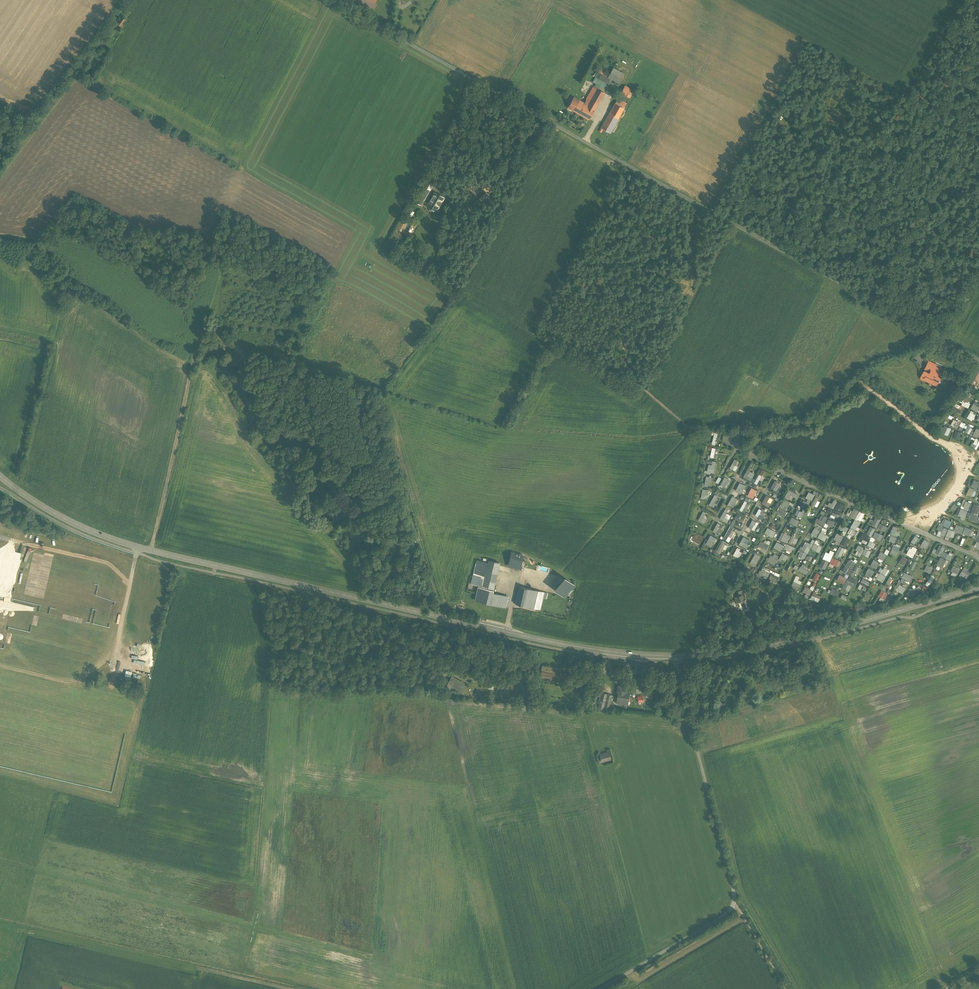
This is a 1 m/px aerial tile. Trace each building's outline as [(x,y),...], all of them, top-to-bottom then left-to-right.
[(117,23),(122,26),(126,20),(121,17),(117,23)] [(624,74),(613,68),(609,75),(608,76),(612,78),(619,83),(624,74)] [(609,75),(600,69),(595,76),(609,84),(612,78),(608,76),(609,75)] [(593,86),(588,97),(584,103),(595,109),(604,92),(593,86)] [(625,86),(623,87),(621,90),(618,95),(629,100),(634,91),(625,86)] [(584,103),(573,97),(568,107),(589,119),(595,109),(584,103)] [(615,103),(610,112),(618,117),(624,108),(615,103)] [(610,112),(601,128),(610,133),(618,117),(610,112)] [(424,186),(416,198),(423,202),(430,189),(424,186)] [(439,194),(435,192),(426,206),(436,211),(444,197),(440,195),(440,194),(439,194)] [(937,365),(929,361),(925,369),(927,370),(926,370),(925,369),(921,377),(922,378),(924,379),(925,379),(931,381),(932,381),(935,383),(937,382),(940,377),(938,376),(939,375),(940,374),(939,373),(940,372),(939,371),(941,368),(937,366),(937,365)] [(962,402),(964,399),(967,401),(971,394),(963,390),(958,400),(962,402)] [(952,411),(957,413),(958,411),(960,412),(962,409),(954,405),(952,411)] [(954,418),(951,425),(958,428),(962,419),(959,418),(958,420),(954,418)] [(949,435),(952,427),(945,424),(942,432),(949,435)] [(956,430),(954,437),(959,439),(962,432),(956,430)] [(721,437),(722,432),(715,431),(713,444),(716,445),(717,436),(721,437)] [(972,442),(971,446),(978,449),(978,446),(978,439),(977,438),(974,443),(972,442)] [(718,458),(719,448),(713,447),(711,457),(718,458)] [(736,464),(738,460),(735,458),(731,467),(736,470),(739,466),(736,464)] [(708,459),(707,463),(710,464),(708,471),(714,472),(717,461),(708,459)] [(751,470),(752,469),(749,468),(744,476),(751,480),(756,473),(751,470)] [(706,483),(702,482),(702,485),(712,486),(713,476),(707,476),(706,483)] [(721,484),(726,487),(731,479),(726,476),(721,484)] [(775,480),(771,489),(778,492),(782,483),(775,480)] [(740,482),(736,490),(742,493),(746,485),(740,482)] [(748,495),(754,498),(758,490),(752,487),(748,495)] [(792,500),(794,496),(797,497),(798,494),(795,492),(796,490),(790,487),(785,496),(792,500)] [(970,487),(967,494),(975,496),(978,489),(970,487)] [(704,488),(701,498),(707,499),(710,489),(704,488)] [(715,502),(720,492),(717,490),(709,504),(715,507),(717,503),(715,502)] [(802,506),(810,508),(814,495),(820,497),(821,493),(815,491),(814,493),(809,491),(807,498),(808,498),(808,501),(804,500),(802,506)] [(729,504),(734,507),(739,498),(733,495),(729,504)] [(770,506),(771,503),(768,501),(771,497),(767,495),(763,502),(770,506)] [(818,508),(821,501),(818,500),(819,498),(816,496),(812,505),(818,508)] [(780,507),(787,510),(791,501),(784,498),(780,507)] [(834,499),(833,503),(830,501),(828,505),(835,508),(838,500),(834,499)] [(963,508),(969,510),(972,503),(966,500),(963,508)] [(745,513),(750,504),(745,501),(740,510),(745,513)] [(844,509),(846,504),(839,501),(835,509),(838,510),(840,507),(844,509)] [(776,512),(785,517),(788,511),(779,507),(776,512)] [(854,507),(849,515),(855,518),(860,510),(854,507)] [(732,515),(727,512),(729,510),(726,508),(720,518),(728,522),(732,515)] [(764,518),(766,513),(763,511),(764,509),(759,508),(756,515),(764,518)] [(803,511),(797,509),(796,515),(804,517),(806,509),(804,508),(803,511)] [(835,509),(831,516),(835,518),(836,516),(839,517),(841,513),(835,509)] [(705,523),(707,518),(704,517),(707,512),(703,510),(699,520),(705,523)] [(862,521),(865,513),(860,510),(856,518),(862,521)] [(742,522),(746,516),(739,511),(735,518),(742,522)] [(820,518),(818,517),(816,521),(824,525),(828,517),(822,514),(820,518)] [(871,519),(869,523),(878,526),(881,519),(876,516),(875,520),(871,519)] [(793,517),(791,523),(798,526),(800,520),(793,517)] [(827,527),(829,524),(834,527),(836,522),(829,518),(825,526),(827,527)] [(942,525),(950,528),(953,521),(945,518),(942,525)] [(755,523),(757,521),(753,519),(749,527),(755,530),(758,525),(755,523)] [(858,531),(859,531),(861,528),(858,526),(861,522),(856,519),(848,532),(855,535),(858,531)] [(718,522),(714,531),(720,534),(724,525),(718,522)] [(817,523),(812,534),(818,537),(823,526),(817,523)] [(841,523),(839,527),(844,530),(842,534),(845,535),(849,527),(841,523)] [(880,523),(878,528),(886,531),(888,526),(880,523)] [(937,528),(940,529),(937,535),(944,538),(949,529),(939,524),(937,528)] [(952,526),(951,529),(973,536),(975,530),(957,524),(956,527),(952,526)] [(730,541),(734,532),(732,531),(734,527),(730,525),(724,539),(730,541)] [(765,532),(773,537),(777,531),(768,526),(765,532)] [(871,526),(867,534),(872,536),(876,528),(871,526)] [(898,530),(898,527),(894,526),(890,534),(899,537),(901,531),(898,530)] [(949,528),(945,538),(949,540),(951,535),(954,537),(956,531),(949,528)] [(700,545),(705,535),(696,531),(691,541),(700,545)] [(779,539),(788,542),(791,535),(782,531),(779,539)] [(821,531),(818,537),(825,541),(829,536),(821,531)] [(873,536),(881,540),(884,535),(876,531),(873,536)] [(838,532),(834,538),(841,543),(845,537),(838,532)] [(862,533),(860,537),(868,541),(870,536),(862,533)] [(712,534),(706,543),(712,547),(717,538),(712,534)] [(892,534),(889,540),(896,543),(898,537),(892,534)] [(740,544),(747,548),(750,544),(748,543),(750,539),(744,536),(740,544)] [(841,544),(846,546),(851,539),(845,536),(841,544)] [(921,545),(927,548),(931,542),(925,538),(921,545)] [(816,539),(812,548),(820,552),(823,546),(819,543),(820,541),(816,539)] [(759,546),(768,550),(772,541),(769,540),(767,542),(761,540),(759,546)] [(871,540),(868,545),(873,548),(876,543),(871,540)] [(716,551),(722,555),(728,545),(722,541),(716,551)] [(777,541),(774,548),(782,551),(785,545),(777,541)] [(806,544),(804,543),(798,555),(805,559),(813,544),(808,541),(806,544)] [(788,543),(785,548),(792,551),(795,547),(788,543)] [(895,543),(891,553),(897,555),(901,545),(895,543)] [(856,550),(858,550),(856,555),(861,557),(865,547),(859,544),(856,550)] [(937,564),(946,568),(953,553),(950,551),(950,553),(944,551),(946,547),(940,544),(938,550),(935,548),(933,552),(941,556),(937,564)] [(738,546),(734,554),(740,558),(743,552),(740,550),(741,548),(738,546)] [(835,556),(838,557),(839,554),(843,556),(847,549),(840,546),(835,556)] [(914,546),(913,548),(910,547),(908,550),(915,554),(918,548),(914,546)] [(865,548),(863,554),(869,556),(872,550),(865,548)] [(887,548),(885,553),(881,551),(878,557),(885,560),(890,550),(887,548)] [(826,551),(823,558),(831,561),(835,551),(831,550),(830,553),(826,551)] [(523,555),(511,552),(508,565),(520,568),(523,555)] [(785,562),(789,555),(783,552),(779,559),(785,562)] [(755,567),(761,555),(756,553),(750,564),(755,567)] [(774,555),(770,554),(768,561),(777,564),(779,555),(774,554),(774,555)] [(903,555),(899,562),(904,565),(908,558),(903,555)] [(838,566),(840,560),(833,557),(831,563),(838,566)] [(820,566),(826,569),(830,561),(823,558),(820,566)] [(850,575),(858,560),(855,559),(854,561),(849,558),(843,571),(850,575)] [(488,562),(476,559),(470,584),(478,586),(493,590),(500,562),(488,559),(488,562)] [(871,566),(876,568),(879,562),(874,559),(871,566)] [(910,567),(914,569),(918,562),(913,560),(910,567)] [(800,570),(807,573),(810,567),(803,564),(800,570)] [(856,564),(853,570),(859,573),(862,567),(856,564)] [(925,570),(931,573),(934,567),(927,564),(925,570)] [(957,577),(961,568),(953,565),(951,570),(953,571),(952,574),(957,577)] [(777,569),(773,567),(773,569),(764,566),(762,570),(774,575),(777,569)] [(883,569),(882,568),(876,578),(883,582),(890,569),(885,566),(883,569)] [(871,577),(875,571),(870,567),(865,574),(871,577)] [(968,579),(971,571),(964,567),(960,576),(968,579)] [(813,579),(818,582),(822,575),(817,572),(813,579)] [(910,581),(913,575),(905,572),(902,577),(910,581)] [(844,584),(848,578),(840,574),(837,580),(844,584)] [(849,574),(845,589),(850,590),(852,585),(855,586),(858,577),(849,574)] [(926,584),(929,586),(935,576),(932,574),(926,584)] [(792,586),(798,589),(803,581),(799,579),(800,576),(797,575),(792,586)] [(891,582),(893,579),(890,577),(885,585),(890,588),(893,583),(891,582)] [(868,588),(871,582),(863,578),(860,583),(868,588)] [(557,589),(559,591),(567,593),(569,592),(571,584),(570,581),(562,579),(559,581),(557,589)] [(903,593),(907,588),(898,582),(895,588),(903,593)] [(530,588),(519,585),(515,603),(522,605),(526,606),(530,588)] [(926,593),(930,588),(925,585),(921,590),(926,593)] [(493,590),(478,586),(474,600),(498,605),(500,597),(504,598),(502,607),(506,607),(508,596),(493,592),(493,590)] [(811,595),(814,587),(812,586),(811,588),(806,586),(804,592),(811,595)] [(830,593),(837,596),(840,590),(832,587),(830,593)] [(542,591),(530,588),(526,606),(538,608),(542,591)] [(742,589),(738,591),(740,595),(735,596),(737,602),(743,599),(744,599),(745,597),(742,589)] [(817,594),(818,592),(814,590),(811,599),(819,602),(822,596),(817,594)] [(879,596),(885,599),(888,593),(882,590),(879,596)] [(864,612),(868,603),(861,600),(857,609),(864,612)] [(458,659),(471,662),(473,654),(459,651),(458,659)] [(814,656),(808,658),(809,658),(807,659),(807,661),(804,662),(805,666),(810,665),(811,668),(813,667),(812,663),(813,662),(813,661),(816,660),(814,656)] [(568,669),(542,665),(540,677),(562,681),(564,672),(567,673),(568,669)] [(465,682),(451,675),(445,686),(450,688),(451,686),(460,691),(465,682)] [(645,681),(636,680),(635,685),(636,685),(635,692),(642,693),(643,686),(644,686),(645,681)] [(603,684),(598,683),(596,691),(599,691),(597,696),(600,697),(598,707),(603,709),(605,698),(607,693),(602,692),(604,686),(603,684)] [(626,686),(618,685),(617,691),(618,692),(616,702),(625,703),(625,698),(628,698),(629,693),(625,692),(626,686)] [(610,748),(600,750),(602,760),(612,758),(610,748)]
